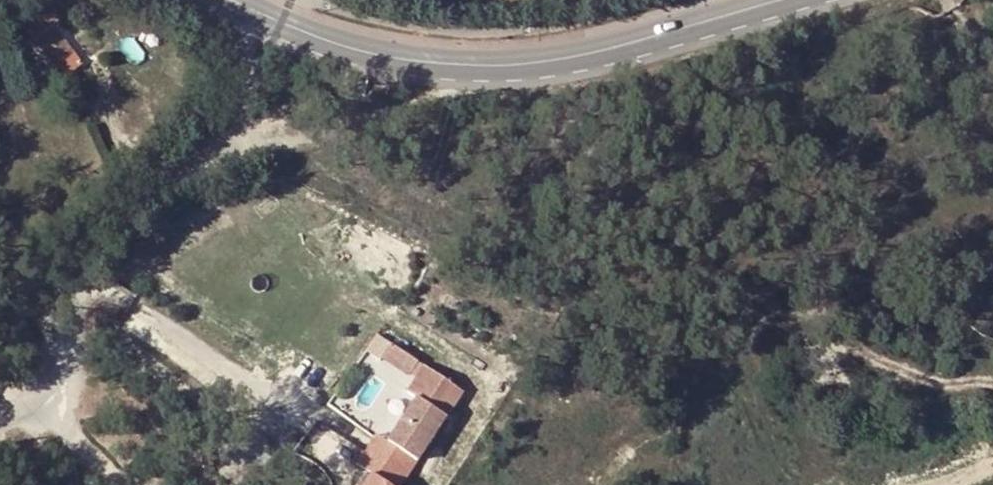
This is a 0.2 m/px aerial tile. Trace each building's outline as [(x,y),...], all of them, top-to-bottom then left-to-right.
[(47,9),(19,31),(19,36),(20,40),(23,43),(27,45),(31,44),(35,43),(54,70),(57,68),(72,54),(74,51),(54,27),(58,24),(47,9)] [(72,54),(57,68),(65,79),(82,66),(72,54)] [(419,462),(464,392),(425,366),(407,393),(415,398),(388,441),(419,462)]
